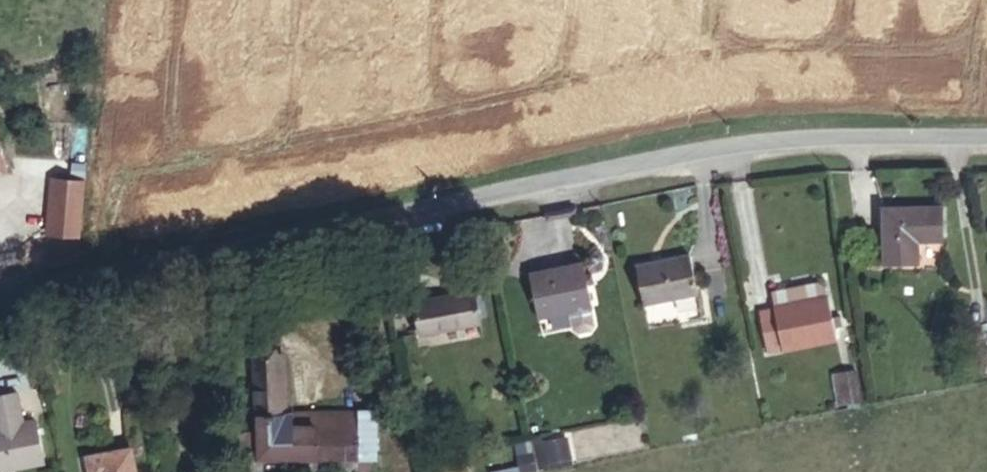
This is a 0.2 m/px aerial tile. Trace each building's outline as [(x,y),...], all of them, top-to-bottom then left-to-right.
[(23,173),(12,129),(0,132),(0,179),(23,173)] [(48,171),(45,231),(81,233),(84,172),(48,171)] [(965,197),(908,201),(909,250),(943,248),(942,229),(968,226),(965,197)] [(701,250),(633,265),(638,303),(706,289),(701,250)] [(528,272),(534,305),(579,297),(575,264),(528,272)] [(766,351),(836,338),(824,276),(770,286),(773,302),(758,304),(766,351)] [(417,303),(423,334),(472,326),(466,295),(417,303)] [(296,348),(263,348),(260,444),(320,445),(322,418),(293,416),(296,348)] [(835,402),(862,398),(857,365),(830,369),(835,402)] [(44,463),(36,420),(24,423),(18,392),(0,395),(0,471),(44,463)] [(571,432),(576,457),(614,450),(614,449),(642,444),(637,418),(616,422),(619,438),(594,443),(596,450),(580,453),(576,431),(571,432)] [(519,470),(574,457),(567,429),(513,442),(519,470)] [(131,448),(87,457),(90,471),(136,471),(131,448)]
